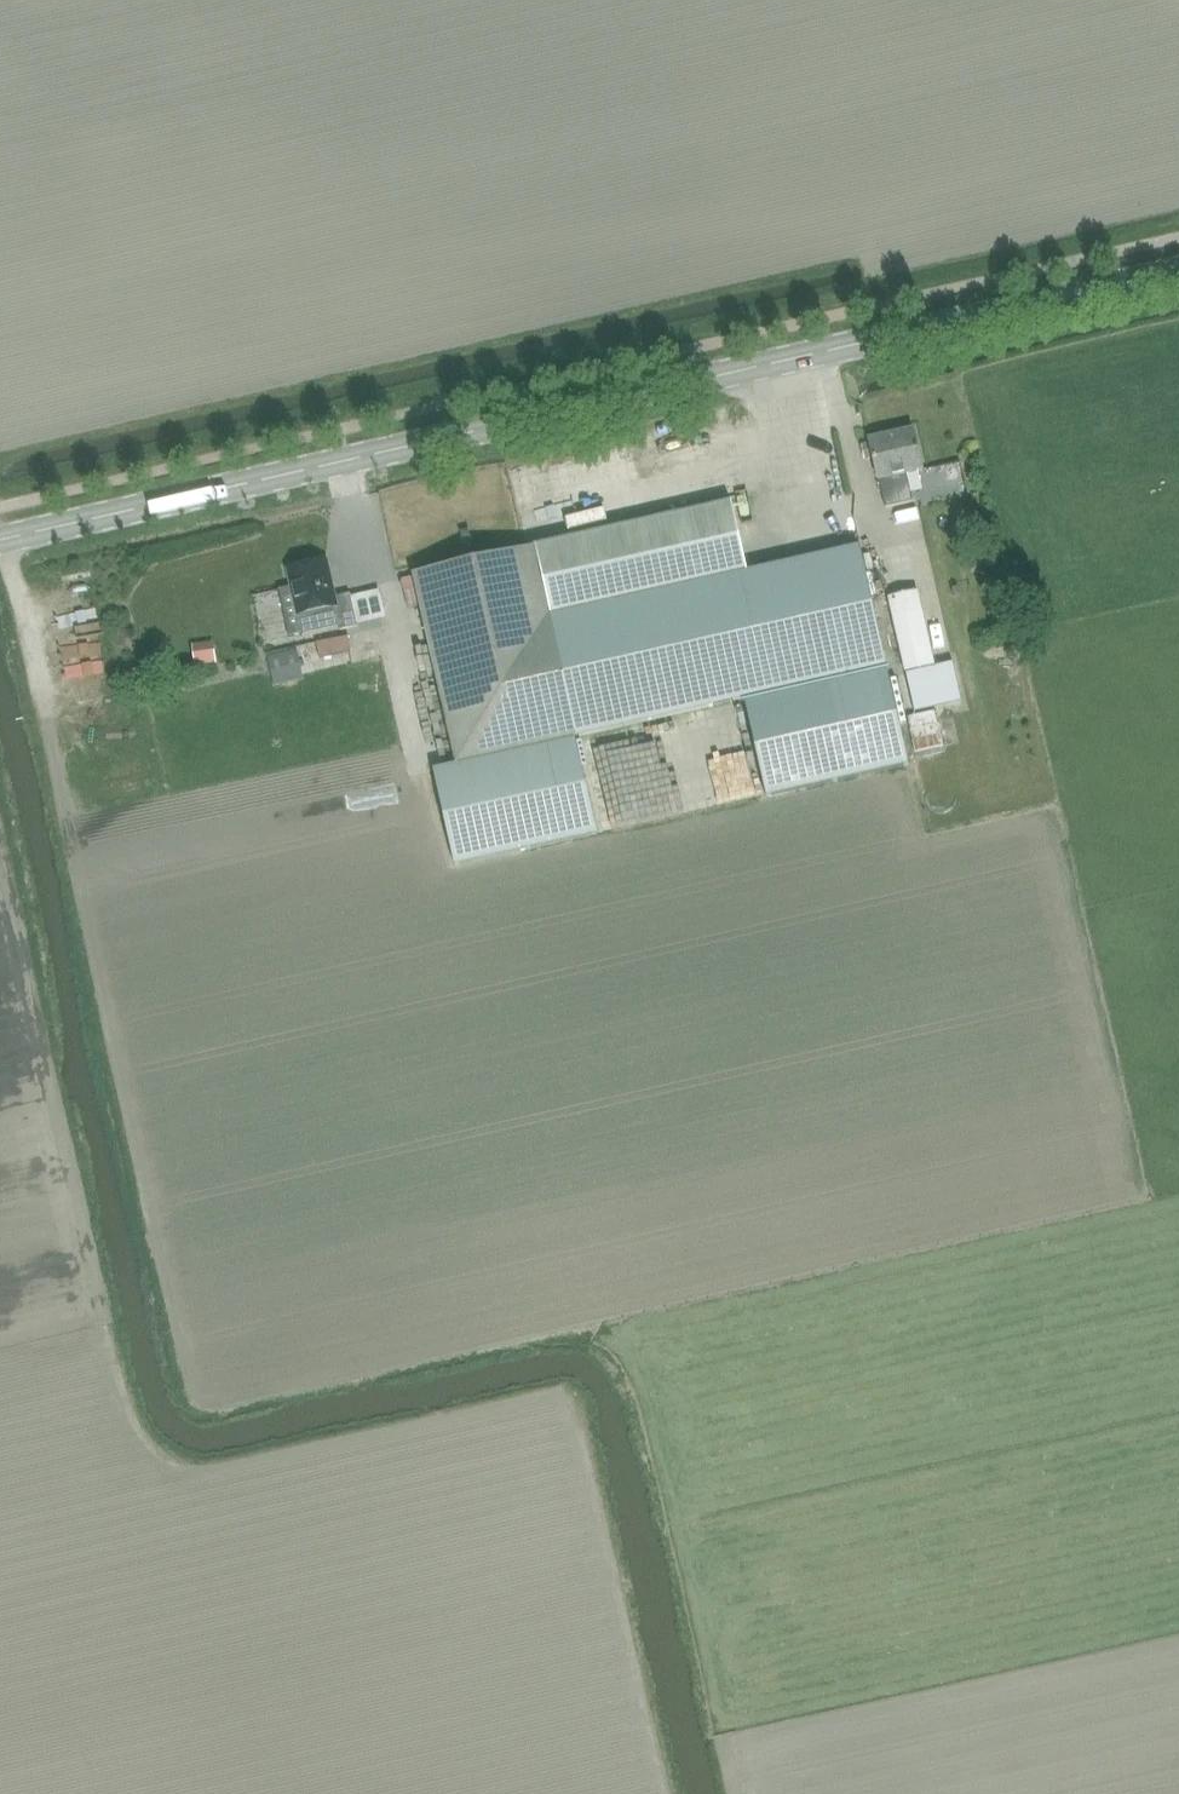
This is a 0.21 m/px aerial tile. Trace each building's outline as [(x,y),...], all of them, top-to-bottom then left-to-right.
[(924,471),(915,430),(869,440),(879,481),(885,508),(913,502),(907,474),(924,471)] [(748,571),(732,502),(533,547),(534,548),(412,575),(455,766),(576,739),(744,699),(887,667),(860,546),(748,571)] [(328,557),(285,566),(296,619),(286,621),(289,637),(303,634),(304,635),(339,627),(340,629),(357,626),(350,594),(334,598),(333,591),(335,591),(328,557)] [(918,592),(890,598),(907,674),(935,667),(918,592)] [(351,652),(348,637),(316,643),(319,658),(351,652)] [(268,656),(272,673),(301,667),(297,650),(268,656)] [(887,669),(887,667),(744,699),(767,798),(909,765),(888,671),(890,670),(889,668),(887,669)] [(597,836),(576,739),(455,766),(433,771),(456,867),(597,836)]
